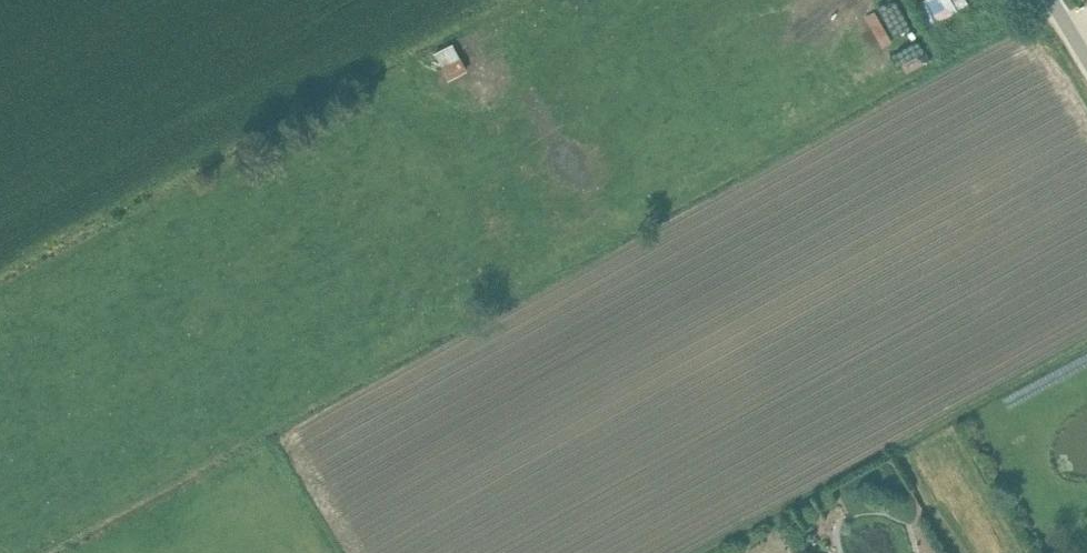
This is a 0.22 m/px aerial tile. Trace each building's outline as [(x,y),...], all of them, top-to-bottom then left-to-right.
[(972,5),(970,0),(922,0),(930,21),(972,5)] [(468,68),(453,41),(435,51),(449,78),(468,68)]
